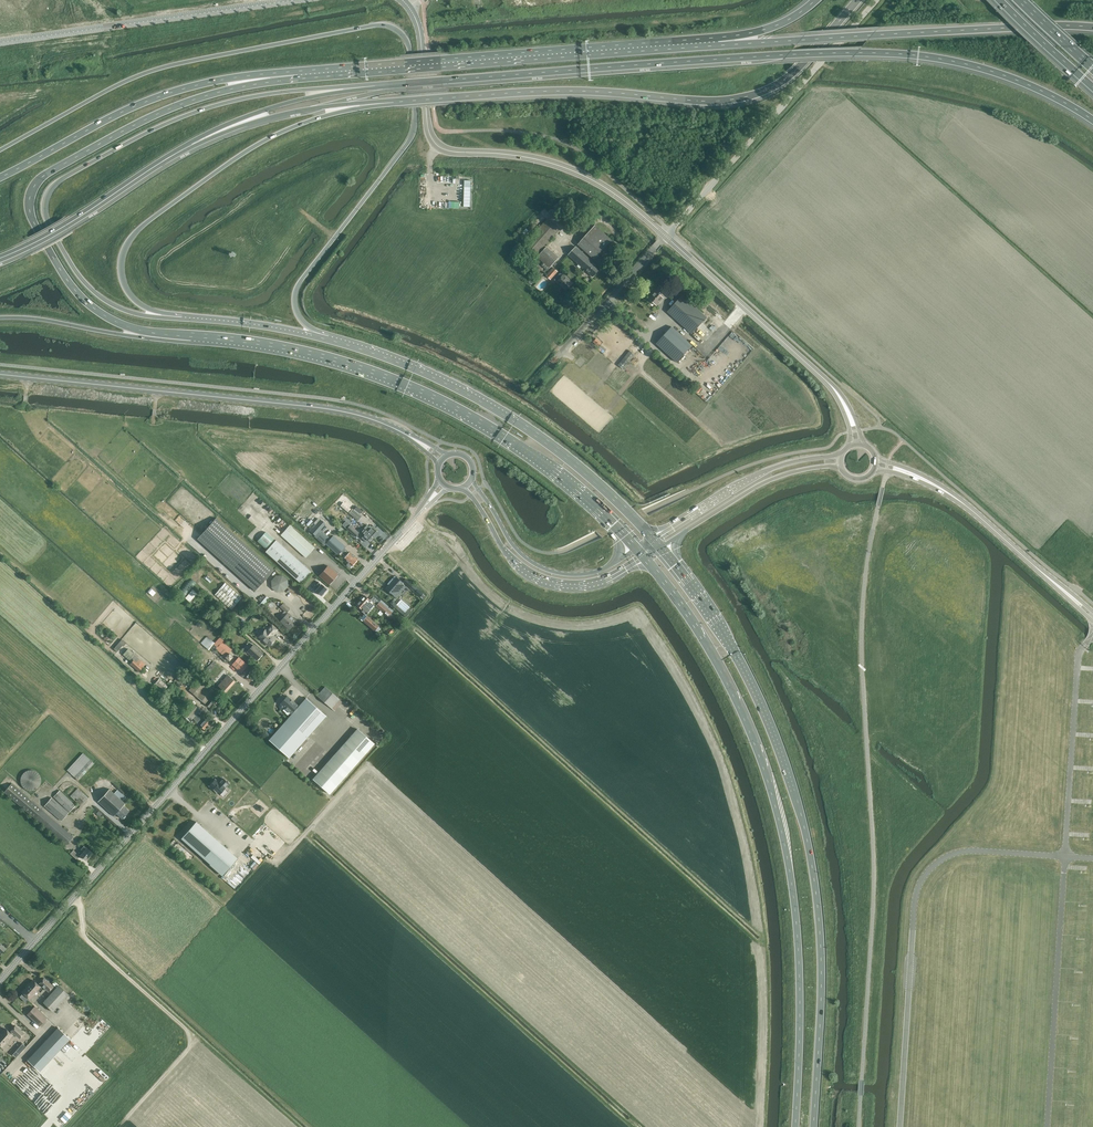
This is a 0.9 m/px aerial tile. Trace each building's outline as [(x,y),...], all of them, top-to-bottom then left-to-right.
[(470,200),(446,199),(445,207),(470,208),(470,200)] [(537,256),(560,230),(547,219),(524,245),(537,256)] [(577,244),(578,244),(576,246),(583,251),(584,250),(594,259),(611,240),(595,225),(577,244)] [(550,268),(559,257),(546,246),(537,257),(550,268)] [(582,253),(583,251),(576,246),(568,255),(593,277),(599,270),(596,268),(598,267),(582,253)] [(551,279),(559,271),(554,266),(546,274),(551,279)] [(563,275),(557,282),(566,290),(573,283),(563,275)] [(663,295),(666,292),(659,286),(655,291),(649,298),(657,305),(663,298),(661,296),(662,294),(663,295)] [(707,317),(683,294),(667,311),(692,334),(707,317)] [(677,362),(692,345),(672,327),(657,343),(677,362)] [(621,360),(626,364),(635,354),(630,350),(621,360)] [(353,508),(349,513),(358,521),(362,516),(353,508)] [(255,591),(273,570),(216,518),(197,539),(255,591)] [(333,536),(328,541),(319,532),(326,524),(321,520),(315,525),(314,524),(310,528),(312,529),(310,531),(315,536),(314,537),(324,546),(326,544),(338,555),(339,554),(348,562),(347,564),(350,567),(352,566),(357,560),(349,553),(347,555),(342,551),(345,547),(333,536)] [(359,533),(350,525),(351,525),(346,520),(342,525),(347,529),(346,529),(355,537),(359,533)] [(305,558),(314,548),(290,525),(280,535),(305,558)] [(367,525),(364,528),(374,537),(378,533),(374,530),(376,528),(373,526),(372,527),(370,525),(369,527),(367,525)] [(374,537),(364,528),(361,531),(365,534),(362,538),(366,542),(368,540),(370,542),(374,537)] [(266,548),(274,539),(265,532),(257,541),(266,548)] [(359,542),(352,536),(350,538),(357,544),(359,542)] [(266,552),(301,583),(311,572),(276,540),(266,552)] [(328,566),(319,576),(329,584),(338,574),(328,566)] [(272,591),(287,591),(288,575),(273,575),(272,591)] [(392,595),(403,583),(397,577),(390,585),(389,585),(385,589),(392,595)] [(190,578),(178,593),(185,598),(197,583),(190,578)] [(410,587),(412,585),(406,579),(403,581),(410,587)] [(321,596),(326,589),(319,582),(316,585),(319,587),(315,591),(321,596)] [(231,610),(241,598),(225,583),(215,595),(231,610)] [(197,594),(192,590),(185,598),(190,602),(197,594)] [(371,600),(370,601),(364,595),(360,600),(371,609),(375,604),(371,600)] [(371,609),(360,600),(356,604),(362,609),(361,610),(366,614),(371,609)] [(401,600),(397,605),(395,603),(394,604),(394,602),(392,600),(390,603),(393,605),(392,605),(394,607),(405,616),(406,617),(411,611),(409,609),(409,608),(409,607),(401,600)] [(380,601),(375,606),(388,617),(392,612),(380,601)] [(287,613),(290,609),(283,604),(280,607),(287,613)] [(290,630),(297,621),(288,613),(280,621),(290,630)] [(375,631),(378,626),(367,616),(363,620),(375,631)] [(272,625),(266,631),(265,630),(259,637),(262,640),(262,641),(265,643),(269,646),(271,644),(272,644),(273,644),(273,643),(274,642),(274,641),(275,639),(272,636),(277,630),(272,625)] [(207,636),(201,643),(208,649),(210,648),(214,652),(216,649),(222,654),(219,657),(223,660),(222,660),(226,663),(228,660),(229,661),(233,657),(229,653),(232,649),(223,641),(224,640),(220,637),(215,643),(207,636)] [(122,638),(114,648),(119,651),(126,642),(122,638)] [(263,653),(253,645),(247,651),(257,660),(263,653)] [(241,675),(243,677),(251,668),(239,657),(232,665),(242,674),(241,675)] [(130,664),(139,671),(142,667),(134,660),(130,664)] [(209,672),(216,665),(213,662),(206,669),(209,672)] [(227,675),(218,685),(225,692),(235,681),(227,675)] [(154,685),(162,692),(168,686),(159,678),(154,685)] [(188,690),(210,708),(220,696),(216,692),(199,678),(188,690)] [(325,687),(321,692),(317,696),(331,708),(339,699),(325,687)] [(280,704),(281,704),(279,706),(279,708),(281,709),(283,709),(284,707),(292,714),(299,706),(287,696),(280,704)] [(306,698),(299,706),(292,714),(278,729),(269,739),(289,758),(326,716),(306,698)] [(204,729),(212,720),(208,716),(205,720),(201,717),(200,718),(196,715),(200,710),(192,703),(182,715),(190,722),(193,718),(197,722),(196,722),(204,729)] [(357,729),(313,779),(330,794),(374,744),(357,729)] [(87,771),(94,763),(83,753),(67,770),(78,781),(87,772),(87,771)] [(21,777),(20,780),(21,783),(22,786),(24,788),(27,790),(30,790),(33,790),(35,790),(38,788),(40,786),(41,783),(42,780),(41,777),(40,774),(38,772),(35,770),(33,770),(29,770),(27,770),(24,772),(22,774),(21,777)] [(224,788),(228,783),(223,778),(219,783),(215,779),(209,786),(219,794),(225,788),(224,788)] [(66,845),(73,837),(11,784),(4,792),(66,845)] [(123,806),(130,798),(114,784),(98,802),(114,816),(116,813),(122,819),(129,812),(123,806)] [(77,788),(70,796),(81,806),(88,798),(77,788)] [(62,821),(69,812),(76,806),(60,790),(53,797),(64,808),(52,797),(44,806),(62,821)] [(238,858),(196,822),(181,838),(223,875),(238,858)] [(86,860),(92,853),(87,848),(86,848),(84,846),(81,849),(84,851),(80,855),(86,860)] [(77,860),(80,856),(73,850),(70,854),(77,860)] [(22,992),(30,999),(38,990),(40,992),(44,988),(49,992),(54,987),(45,978),(40,983),(42,985),(41,987),(33,980),(22,992)] [(53,1012),(69,994),(59,985),(43,1002),(53,1012)] [(35,1006),(27,1014),(39,1025),(47,1017),(35,1006)] [(3,1047),(14,1034),(19,1039),(24,1033),(16,1026),(11,1031),(12,1032),(11,1033),(6,1029),(0,1035),(0,1044),(3,1047)] [(40,1071),(70,1039),(58,1027),(28,1060),(40,1071)] [(21,1041),(11,1051),(16,1056),(26,1045),(21,1041)]
